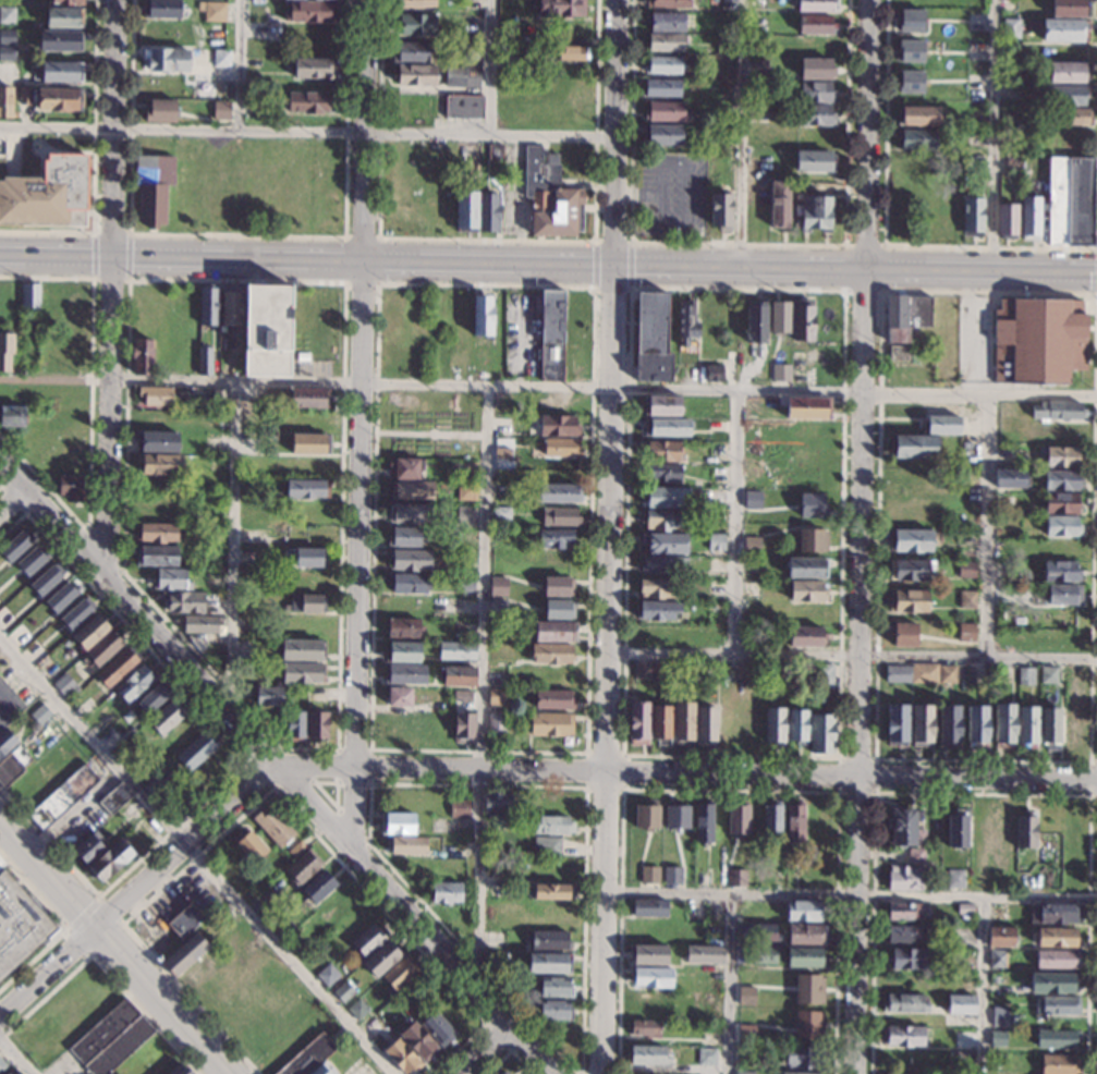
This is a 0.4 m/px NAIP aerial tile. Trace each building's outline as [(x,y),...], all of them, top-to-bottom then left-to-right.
[(144,19),(144,0),(180,0),(180,20),(144,19)] [(395,9),(395,0),(435,0),(435,8),(420,7),(420,10),(395,9)] [(538,15),(539,0),(585,0),(584,16),(538,15)] [(797,11),(797,0),(837,0),(837,11),(797,11)] [(1051,17),(1051,0),(1088,0),(1088,17),(1051,17)] [(336,22),(283,22),(283,11),(289,11),(289,1),(336,2),(336,22)] [(224,23),(204,22),(205,3),(226,3),(224,23)] [(14,24),(0,24),(0,8),(15,8),(14,24)] [(82,28),(46,27),(47,8),(83,9),(82,28)] [(901,30),(901,9),(926,9),(925,30),(901,30)] [(683,33),(650,32),(650,25),(644,25),(644,13),(684,14),(683,33)] [(434,36),(398,36),(398,24),(392,24),(392,14),(435,15),(434,36)] [(831,16),(831,23),(836,23),(836,34),(799,34),(799,15),(831,16)] [(1019,38),(1002,38),(1002,19),(1015,19),(1019,19),(1019,38)] [(1088,30),(1082,30),(1082,42),(1041,41),(1041,20),(1088,21),(1088,30)] [(14,44),(0,44),(0,30),(14,30),(14,44)] [(82,32),(82,51),(39,51),(39,30),(82,32)] [(683,51),(648,50),(648,34),(683,35),(683,51)] [(901,60),(901,38),(926,38),(926,60),(901,60)] [(428,63),(397,62),(397,42),(428,42),(428,63)] [(479,65),(462,65),(462,44),(479,44),(479,65)] [(14,61),(0,61),(0,46),(15,47),(14,61)] [(584,61),(550,61),(550,51),(557,51),(557,47),(584,47),(584,61)] [(187,72),(170,72),(170,73),(149,73),(149,70),(147,70),(147,59),(143,59),(143,50),(187,51),(187,72)] [(230,51),(230,66),(214,66),(214,50),(230,51)] [(680,58),(680,75),(644,74),(645,63),(648,64),(648,57),(680,58)] [(294,58),(334,59),(333,80),(294,78),(294,58)] [(830,68),(834,68),(834,80),(830,80),(830,81),(800,80),(800,59),(830,60),(830,68)] [(82,83),(41,83),(41,62),(82,63),(82,83)] [(1088,84),(1048,83),(1048,62),(1050,62),(1088,63),(1088,84)] [(436,66),(436,85),(395,86),(395,66),(436,66)] [(478,87),(444,87),(444,68),(478,69),(478,87)] [(900,91),(900,70),(924,70),(924,91),(900,91)] [(679,97),(641,97),(641,85),(645,85),(645,80),(679,80),(679,97)] [(830,90),(834,90),(834,103),(800,102),(800,83),(830,83),(830,90)] [(1087,98),(1083,98),(1083,106),(1046,105),(1046,93),(1037,91),(1037,86),(1087,87),(1087,98)] [(31,87),(29,105),(19,105),(20,87),(31,87)] [(15,118),(0,118),(0,88),(12,88),(12,110),(15,110),(15,118)] [(82,111),(70,111),(70,113),(48,112),(48,111),(37,111),(37,88),(82,89),(82,111)] [(327,99),(332,99),(332,113),(321,113),(321,114),(302,114),(302,112),(288,112),(288,93),(327,93),(327,99)] [(483,120),(444,120),(446,96),(479,96),(483,96),(483,120)] [(174,122),(144,121),(145,100),(148,100),(149,97),(175,98),(174,122)] [(230,119),(212,119),(212,100),(230,101),(230,119)] [(683,113),(686,114),(686,120),(683,121),(648,121),(648,120),(644,120),(644,112),(648,112),(648,102),(683,102),(683,113)] [(830,113),(833,113),(833,125),(799,125),(800,105),(830,106),(830,113)] [(944,115),(937,114),(937,126),(897,125),(897,107),(944,108),(944,115)] [(1089,126),(1061,125),(1061,123),(1051,123),(1051,109),(1089,109),(1089,126)] [(680,147),(647,146),(647,136),(643,136),(644,126),(681,127),(680,147)] [(728,143),(711,143),(711,126),(728,127),(728,143)] [(934,150),(895,149),(897,130),(935,131),(934,150)] [(502,161),(488,160),(488,144),(502,144),(502,161)] [(541,147),(540,164),(559,164),(558,188),(583,190),(582,231),(575,231),(575,236),(532,235),(532,197),(524,197),(525,146),(541,147)] [(85,228),(0,225),(0,173),(39,174),(39,156),(44,156),(44,149),(87,150),(85,228)] [(834,152),(834,172),(795,171),(795,151),(834,152)] [(1020,170),(1004,170),(1004,154),(1020,154),(1020,170)] [(173,185),(167,185),(166,225),(157,225),(157,230),(146,230),(146,223),(138,223),(138,185),(135,185),(135,156),(174,156),(173,185)] [(1092,246),(1047,246),(1048,157),(1093,158),(1092,246)] [(789,228),(770,228),(770,182),(789,182),(789,228)] [(487,193),(497,193),(496,197),(500,197),(499,220),(496,220),(496,232),(478,232),(479,187),(487,187),(487,193)] [(477,230),(455,229),(456,192),(477,192),(477,230)] [(731,228),(709,228),(710,194),(731,194),(731,228)] [(822,197),(830,197),(830,230),(801,230),(801,196),(809,196),(809,194),(822,194),(822,197)] [(1038,236),(1020,235),(1021,197),(1039,197),(1038,236)] [(982,236),(961,235),(962,198),(983,198),(982,236)] [(1016,235),(1014,235),(1014,239),(999,239),(999,235),(996,235),(997,204),(1017,205),(1016,235)] [(38,314),(21,313),(22,284),(38,284),(38,314)] [(289,377),(243,376),(244,285),(291,285),(289,377)] [(217,326),(199,326),(199,288),(217,289),(217,326)] [(561,381),(539,381),(541,291),(563,291),(561,381)] [(239,326),(222,326),(221,293),(239,293),(239,326)] [(666,355),(635,354),(636,293),(667,293),(666,355)] [(490,306),(492,306),(492,337),(472,335),(473,296),(490,296),(490,306)] [(930,297),(930,329),(907,328),(907,343),(886,343),(887,296),(930,297)] [(694,301),(693,321),(697,322),(697,339),(696,339),(696,340),(693,340),(693,339),(687,339),(687,346),(677,346),(678,300),(694,301)] [(1071,301),(1081,301),(1081,315),(1085,315),(1085,370),(1070,370),(1070,383),(994,382),(994,310),(999,310),(999,300),(1071,300),(1071,301)] [(765,343),(745,343),(746,301),(766,302),(765,343)] [(813,342),(807,342),(807,343),(801,343),(801,341),(791,341),(792,306),(801,306),(801,301),(813,302),(813,342)] [(789,306),(788,334),(768,334),(769,306),(789,306)] [(9,373),(0,372),(0,333),(13,333),(13,355),(9,355),(9,373)] [(151,376),(132,376),(132,358),(131,358),(131,346),(132,346),(132,340),(151,340),(151,376)] [(906,361),(889,361),(889,346),(906,347),(906,361)] [(211,376),(198,376),(198,347),(211,347),(211,376)] [(695,381),(675,381),(677,364),(696,364),(695,381)] [(790,381),(790,364),(772,364),(772,381),(790,381)] [(171,406),(144,405),(144,396),(137,396),(138,387),(172,388),(171,406)] [(328,408),(291,408),(291,389),(328,389),(328,408)] [(680,398),(680,416),(644,415),(644,396),(680,398)] [(829,420),(785,419),(785,407),(778,407),(778,398),(830,399),(829,420)] [(1081,410),(1084,410),(1084,418),(1080,418),(1080,419),(1031,419),(1031,406),(1039,406),(1039,403),(1081,403),(1081,410)] [(24,427),(0,427),(0,406),(24,407),(24,427)] [(574,417),(574,425),(578,425),(578,438),(538,436),(539,416),(574,417)] [(959,436),(926,435),(926,434),(922,434),(923,420),(926,420),(926,416),(959,417),(959,436)] [(688,419),(688,437),(643,436),(644,418),(688,419)] [(176,453),(141,453),(141,432),(176,432),(176,453)] [(329,455),(290,455),(290,436),(330,436),(329,455)] [(935,439),(939,439),(939,447),(935,447),(935,459),(889,457),(890,436),(935,437),(935,439)] [(577,449),(581,449),(581,456),(543,456),(544,439),(577,440),(577,449)] [(678,443),(678,447),(680,447),(680,453),(679,453),(678,463),(646,462),(647,442),(678,443)] [(1083,449),(1082,466),(1076,466),(1076,468),(1041,467),(1041,461),(1037,461),(1038,448),(1083,449)] [(510,457),(493,457),(493,449),(510,449),(510,457)] [(182,456),(181,476),(141,475),(141,465),(135,465),(135,455),(182,456)] [(418,461),(423,461),(423,472),(418,472),(417,480),(393,480),(393,471),(388,471),(389,459),(418,460),(418,461)] [(680,481),(642,481),(642,475),(645,475),(645,464),(680,465),(680,481)] [(1024,477),(1028,477),(1028,486),(1024,486),(1024,488),(994,488),(994,468),(1024,468),(1024,477)] [(1077,471),(1076,479),(1081,479),(1081,491),(1044,490),(1044,469),(1077,471)] [(84,497),(83,497),(83,503),(64,503),(64,496),(57,496),(58,476),(85,476),(84,497)] [(328,498),(313,498),(313,500),(285,500),(285,480),(328,480),(328,498)] [(431,483),(431,500),(390,499),(390,481),(431,483)] [(475,501),(456,501),(456,484),(475,485),(475,501)] [(581,502),(538,502),(538,486),(581,486),(581,502)] [(688,509),(646,508),(646,488),(690,488),(688,509)] [(761,510),(744,510),(744,491),(746,491),(761,491),(761,510)] [(1076,493),(1076,502),(1081,503),(1081,514),(1044,513),(1045,492),(1076,493)] [(821,504),(827,504),(827,516),(821,516),(821,517),(799,517),(799,493),(822,493),(821,504)] [(428,524),(417,524),(417,525),(402,525),(402,523),(387,523),(387,504),(428,505),(428,524)] [(510,520),(492,520),(492,508),(510,508),(510,520)] [(575,516),(580,516),(580,526),(541,526),(543,509),(575,509),(575,516)] [(688,527),(674,527),(674,529),(668,529),(668,530),(645,530),(645,523),(641,523),(641,511),(690,512),(688,527)] [(1076,517),(1076,525),(1080,525),(1080,537),(1044,536),(1045,516),(1076,517)] [(176,535),(181,535),(181,541),(164,541),(163,545),(149,544),(149,541),(136,541),(136,525),(176,525),(176,535)] [(418,547),(387,546),(387,536),(391,536),(391,528),(419,528),(418,547)] [(9,562),(0,552),(0,548),(21,529),(32,541),(9,562)] [(821,530),(827,530),(827,552),(821,552),(821,553),(797,552),(799,529),(821,529),(821,530)] [(573,547),(563,546),(563,550),(548,549),(548,547),(538,547),(538,541),(533,541),(533,530),(573,532),(573,547)] [(931,552),(921,552),(921,553),(903,553),(903,551),(889,551),(889,530),(931,530),(931,552)] [(685,554),(647,553),(647,544),(639,544),(639,534),(685,534),(685,554)] [(723,535),(723,551),(707,551),(708,535),(723,535)] [(761,556),(744,554),(744,537),(761,538),(761,556)] [(35,546),(47,559),(27,575),(15,562),(35,546)] [(175,566),(136,565),(136,547),(176,547),(175,566)] [(325,566),(295,566),(295,554),(291,554),(291,549),(326,550),(325,566)] [(430,563),(436,563),(436,570),(416,570),(416,572),(401,572),(401,570),(389,570),(389,551),(430,551),(430,563)] [(687,566),(680,566),(680,574),(639,573),(641,557),(687,557),(687,566)] [(826,577),(788,577),(788,559),(826,560),(826,577)] [(934,561),(934,571),(927,571),(927,581),(918,581),(918,582),(898,582),(898,581),(888,579),(889,560),(934,561)] [(975,562),(975,578),(958,578),(958,562),(975,562)] [(1075,570),(1080,570),(1080,582),(1044,582),(1044,562),(1075,562),(1075,570)] [(52,563),(62,575),(39,596),(28,584),(52,563)] [(185,571),(185,583),(191,583),(191,590),(171,589),(171,591),(159,591),(159,589),(153,589),(153,577),(156,577),(157,570),(185,571)] [(426,583),(430,583),(430,589),(426,589),(426,594),(391,594),(391,585),(386,584),(387,573),(426,574),(426,583)] [(490,595),(507,595),(507,577),(490,576),(490,595)] [(570,576),(544,576),(543,595),(570,596),(570,576)] [(674,581),(673,598),(639,598),(639,594),(638,594),(639,579),(674,581)] [(68,581),(77,593),(54,613),(44,601),(68,581)] [(473,593),(458,593),(458,582),(473,582),(473,593)] [(822,590),(827,590),(826,602),(790,601),(790,582),(822,583),(822,590)] [(1080,606),(1047,605),(1048,585),(1081,586),(1080,606)] [(927,613),(893,612),(893,611),(888,611),(888,593),(893,593),(893,590),(927,590),(927,613)] [(975,608),(959,608),(959,591),(975,591),(975,608)] [(204,613),(168,612),(168,601),(161,601),(161,593),(204,594),(204,613)] [(325,612),(310,612),(309,614),(303,614),(301,612),(283,611),(283,606),(290,606),(290,595),(325,596),(325,612)] [(82,598),(93,609),(70,630),(59,618),(82,598)] [(571,599),(545,599),(544,619),(571,619),(571,599)] [(672,603),(678,603),(679,620),(662,620),(662,622),(648,622),(648,620),(635,620),(635,608),(639,608),(639,601),(672,602),(672,603)] [(102,621),(105,619),(111,626),(84,651),(70,636),(95,613),(102,621)] [(224,618),(224,625),(216,624),(216,634),(184,633),(185,617),(224,618)] [(418,626),(424,626),(424,634),(418,634),(418,638),(387,638),(388,632),(383,632),(383,620),(418,621),(418,626)] [(575,643),(534,642),(534,623),(575,623),(575,643)] [(915,648),(893,647),(893,624),(916,624),(915,648)] [(975,625),(975,643),(959,643),(959,624),(975,625)] [(821,634),(829,634),(829,647),(789,647),(789,627),(821,628),(821,634)] [(123,645),(96,669),(93,664),(87,668),(82,661),(86,658),(84,655),(111,631),(123,645)] [(324,661),(281,660),(282,642),(325,642),(324,661)] [(418,662),(385,662),(385,651),(388,651),(389,643),(419,644),(418,662)] [(475,644),(475,661),(438,660),(438,643),(475,644)] [(571,646),(570,664),(559,664),(559,667),(546,666),(546,663),(531,663),(531,645),(571,646)] [(139,657),(137,659),(138,660),(107,689),(94,675),(125,647),(126,648),(130,646),(139,657)] [(690,662),(688,679),(673,678),(674,661),(690,662)] [(324,683),(309,683),(309,684),(282,684),(282,663),(325,663),(324,683)] [(650,680),(634,680),(635,663),(650,663),(650,680)] [(665,682),(651,682),(651,663),(662,663),(665,664),(665,682)] [(155,679),(126,704),(114,689),(142,664),(155,679)] [(424,685),(385,684),(385,664),(425,666),(424,685)] [(833,689),(815,689),(816,664),(833,664),(833,689)] [(937,684),(911,684),(911,664),(937,664),(937,684)] [(475,687),(442,686),(442,680),(437,680),(438,667),(475,668),(475,687)] [(910,683),(885,683),(886,667),(910,667),(910,683)] [(955,683),(940,683),(940,667),(955,667),(955,683)] [(1057,684),(1039,684),(1040,668),(1043,668),(1057,668),(1057,684)] [(1034,685),(1017,685),(1017,669),(1034,669),(1034,685)] [(80,689),(66,701),(51,684),(64,673),(80,689)] [(25,707),(0,729),(0,678),(25,707)] [(159,681),(169,693),(146,713),(136,701),(159,681)] [(281,706),(256,706),(256,687),(282,687),(281,706)] [(411,707),(387,707),(388,687),(411,688),(411,707)] [(504,707),(488,706),(488,689),(504,689),(504,707)] [(571,701),(575,701),(575,709),(535,709),(535,691),(571,692),(571,701)] [(473,709),(456,709),(456,693),(473,694),(473,709)] [(188,711),(160,737),(146,721),(174,696),(188,711)] [(692,745),(672,745),(673,704),(683,704),(683,699),(693,700),(692,745)] [(443,711),(427,711),(427,703),(443,703),(443,711)] [(648,746),(629,745),(630,703),(648,703),(648,746)] [(51,715),(38,725),(29,715),(42,704),(51,715)] [(1013,716),(1015,716),(1015,736),(1013,736),(1013,748),(994,747),(995,704),(1014,705),(1013,716)] [(906,746),(887,746),(887,737),(886,736),(886,718),(887,718),(887,705),(907,705),(906,746)] [(669,746),(656,745),(656,739),(650,739),(650,706),(670,706),(669,746)] [(931,718),(934,718),(934,737),(930,737),(930,747),(912,747),(912,706),(931,706),(931,718)] [(959,718),(960,718),(960,737),(958,737),(958,748),(938,747),(939,706),(959,706),(959,718)] [(986,718),(988,718),(988,737),(986,737),(986,747),(966,747),(967,707),(986,707),(986,718)] [(1036,749),(1016,748),(1017,707),(1037,707),(1036,749)] [(716,745),(695,745),(696,708),(717,708),(716,745)] [(783,747),(773,746),(773,742),(765,742),(765,708),(784,709),(783,747)] [(1059,750),(1044,750),(1044,743),(1039,743),(1039,708),(1060,708),(1059,750)] [(305,712),(304,743),(288,742),(288,739),(285,739),(287,711),(305,712)] [(327,739),(319,739),(319,743),(306,742),(307,711),(327,712),(327,739)] [(806,746),(796,746),(796,742),(787,742),(787,711),(806,711),(806,746)] [(474,713),(473,744),(453,743),(454,712),(474,713)] [(504,739),(487,737),(488,713),(505,713),(504,739)] [(568,715),(573,715),(572,736),(529,736),(529,713),(568,713),(568,715)] [(832,754),(809,754),(809,716),(833,716),(832,754)] [(17,742),(0,758),(0,731),(4,728),(17,742)] [(209,740),(212,736),(219,744),(188,772),(175,758),(203,732),(209,740)] [(1,786),(0,785),(0,763),(19,746),(31,760),(1,786)] [(26,815),(84,765),(98,781),(41,832),(26,815)] [(132,796),(110,816),(98,803),(120,782),(132,796)] [(509,807),(514,807),(514,815),(483,815),(483,793),(510,793),(509,807)] [(467,818),(450,818),(450,800),(468,801),(467,818)] [(659,805),(659,829),(653,829),(653,832),(646,832),(646,829),(635,829),(635,805),(645,805),(646,800),(659,801),(659,805)] [(680,805),(690,805),(688,829),(680,829),(680,832),(674,832),(674,829),(667,829),(668,801),(680,801),(680,805)] [(779,841),(769,841),(769,843),(765,843),(765,841),(763,841),(764,805),(773,805),(773,802),(780,802),(779,841)] [(803,805),(804,805),(803,844),(784,843),(785,804),(795,804),(795,802),(803,802),(803,805)] [(710,845),(694,844),(694,805),(703,805),(704,803),(711,803),(710,845)] [(748,834),(749,803),(728,803),(727,834),(748,834)] [(267,813),(272,808),(295,833),(278,849),(251,819),(263,808),(267,813)] [(914,846),(890,845),(890,830),(886,830),(886,819),(890,819),(890,809),(915,809),(914,846)] [(966,847),(963,847),(963,852),(956,852),(958,847),(947,847),(947,815),(953,815),(954,809),(967,809),(966,847)] [(413,835),(380,834),(380,813),(414,814),(413,835)] [(1035,850),(1015,849),(1016,815),(1023,815),(1024,813),(1036,813),(1035,850)] [(568,822),(573,823),(573,833),(541,832),(541,834),(533,834),(533,832),(526,831),(526,822),(533,822),(534,817),(569,817),(568,822)] [(268,851),(253,865),(230,840),(245,826),(268,851)] [(925,849),(915,849),(916,830),(923,830),(925,830),(925,849)] [(106,846),(85,866),(78,859),(73,855),(75,853),(74,851),(93,832),(106,846)] [(426,838),(426,855),(390,854),(390,838),(426,838)] [(560,838),(560,857),(534,856),(534,838),(560,838)] [(134,855),(108,878),(107,877),(99,883),(86,869),(94,862),(93,861),(119,839),(134,855)] [(306,847),(293,859),(287,852),(298,841),(306,847)] [(321,864),(295,888),(290,881),(292,880),(283,870),(308,849),(321,864)] [(924,863),(907,863),(907,849),(924,849),(924,863)] [(659,882),(639,882),(641,865),(659,865),(659,882)] [(663,882),(663,865),(682,866),(681,882),(663,882)] [(909,868),(923,869),(923,891),(887,890),(888,865),(909,866),(909,868)] [(56,926),(3,868),(0,871),(0,977),(56,926)] [(336,884),(313,905),(310,902),(308,904),(301,895),(303,893),(301,890),(322,869),(336,884)] [(746,869),(727,869),(727,886),(746,886),(746,869)] [(963,888),(947,888),(947,869),(963,870),(963,888)] [(460,903),(450,903),(450,906),(447,906),(447,904),(434,904),(435,903),(428,903),(428,892),(431,892),(431,883),(461,883),(460,903)] [(568,900),(534,900),(534,884),(569,886),(568,900)] [(666,917),(632,917),(632,900),(666,901),(666,917)] [(205,918),(181,940),(167,924),(190,902),(205,918)] [(819,913),(825,913),(825,922),(787,920),(787,902),(820,902),(819,913)] [(913,905),(922,905),(922,906),(930,906),(930,916),(922,916),(922,920),(888,920),(888,904),(912,904),(913,905)] [(973,915),(956,915),(958,904),(973,904),(973,915)] [(1075,912),(1081,912),(1081,923),(1064,923),(1064,925),(1051,925),(1051,924),(1029,923),(1029,904),(1076,905),(1075,912)] [(295,928),(283,939),(276,930),(288,919),(295,928)] [(377,929),(380,927),(388,936),(359,962),(355,956),(358,953),(350,943),(371,924),(377,929)] [(557,931),(566,931),(566,941),(570,941),(570,950),(532,950),(532,941),(523,941),(523,931),(532,931),(547,931),(547,924),(557,924),(557,931)] [(821,926),(827,926),(826,937),(822,937),(822,947),(788,945),(788,924),(821,924),(821,926)] [(775,935),(778,936),(778,941),(775,941),(775,942),(747,942),(748,925),(775,925),(775,935)] [(919,928),(918,938),(912,938),(912,943),(887,943),(887,927),(919,928)] [(1013,935),(1016,935),(1016,942),(1013,942),(1013,948),(987,947),(988,927),(1013,928),(1013,935)] [(1075,937),(1080,937),(1080,949),(1037,948),(1037,928),(1075,929),(1075,937)] [(199,939),(203,937),(209,944),(207,945),(208,947),(173,978),(160,963),(194,932),(199,939)] [(393,948),(395,945),(403,953),(376,978),(362,964),(387,941),(393,948)] [(667,965),(630,964),(630,945),(667,945),(667,965)] [(721,964),(684,963),(685,945),(710,945),(722,947),(721,964)] [(748,964),(734,964),(734,947),(749,947),(748,964)] [(820,956),(825,956),(825,968),(787,968),(787,947),(820,948),(820,956)] [(924,971),(891,969),(891,949),(924,950),(924,971)] [(1005,951),(1005,969),(988,968),(988,950),(1005,951)] [(1078,969),(1035,968),(1035,951),(1078,952),(1078,969)] [(508,953),(508,969),(490,968),(491,953),(508,953)] [(570,974),(527,973),(527,953),(571,954),(570,974)] [(418,969),(414,974),(416,976),(406,985),(404,984),(390,997),(383,990),(389,985),(381,977),(405,955),(418,969)] [(340,976),(326,988),(315,975),(328,963),(340,976)] [(670,989),(643,988),(643,986),(630,986),(631,968),(670,968),(670,989)] [(818,975),(822,975),(822,1001),(817,1001),(817,1003),(793,1002),(794,972),(818,972),(818,975)] [(1076,993),(1029,992),(1029,973),(1076,974),(1076,993)] [(569,998),(535,997),(535,990),(539,990),(539,976),(569,977),(569,998)] [(355,992),(343,1004),(331,992),(344,980),(355,992)] [(754,1005),(736,1005),(736,986),(739,986),(754,986),(754,1005)] [(923,1002),(928,1002),(927,1014),(882,1013),(882,1003),(886,1003),(886,994),(923,996),(923,1002)] [(974,1014),(972,1014),(972,1017),(966,1017),(966,1015),(946,1014),(947,996),(974,997),(974,1014)] [(369,1011),(356,1022),(345,1010),(358,998),(369,1011)] [(1078,1014),(1064,1014),(1064,1016),(1051,1016),(1051,1014),(1036,1014),(1036,998),(1080,999),(1078,1014)] [(154,1033),(109,1073),(89,1073),(68,1050),(124,999),(154,1033)] [(569,1001),(569,1010),(572,1010),(572,1021),(539,1020),(540,1001),(569,1001)] [(1009,1027),(1005,1026),(1005,1030),(991,1030),(991,1006),(1010,1006),(1009,1027)] [(818,1013),(822,1013),(821,1036),(818,1036),(818,1038),(794,1037),(794,1010),(818,1010),(818,1013)] [(455,1036),(441,1048),(419,1024),(434,1012),(455,1036)] [(374,1015),(386,1028),(374,1039),(362,1026),(374,1015)] [(439,1050),(424,1063),(398,1035),(413,1021),(439,1050)] [(651,1023),(659,1024),(659,1039),(645,1039),(645,1035),(625,1035),(626,1021),(651,1021),(651,1023)] [(753,1044),(736,1042),(736,1023),(739,1023),(754,1024),(753,1044)] [(923,1029),(927,1029),(927,1035),(929,1035),(929,1040),(927,1040),(926,1042),(924,1042),(924,1047),(885,1046),(885,1044),(881,1044),(882,1028),(886,1028),(886,1025),(923,1026),(923,1029)] [(1005,1047),(989,1047),(989,1030),(1007,1030),(1005,1047)] [(1078,1044),(1074,1042),(1074,1049),(1036,1048),(1037,1030),(1078,1032),(1078,1044)] [(336,1048),(308,1073),(274,1073),(320,1032),(336,1048)] [(411,1070),(405,1073),(403,1073),(382,1051),(383,1050),(382,1048),(387,1045),(388,1046),(398,1037),(423,1065),(414,1073),(411,1070)] [(662,1058),(672,1058),(672,1065),(625,1064),(626,1052),(629,1052),(629,1045),(662,1046),(662,1058)] [(824,1069),(783,1067),(783,1047),(825,1048),(824,1069)] [(717,1066),(697,1065),(697,1048),(717,1048),(717,1066)] [(1078,1058),(1078,1073),(1040,1073),(1040,1055),(1074,1057),(1074,1058),(1078,1058)] [(330,1066),(337,1073),(308,1073),(321,1062),(327,1070),(330,1066)] [(181,1063),(190,1073),(169,1073),(181,1063)]
